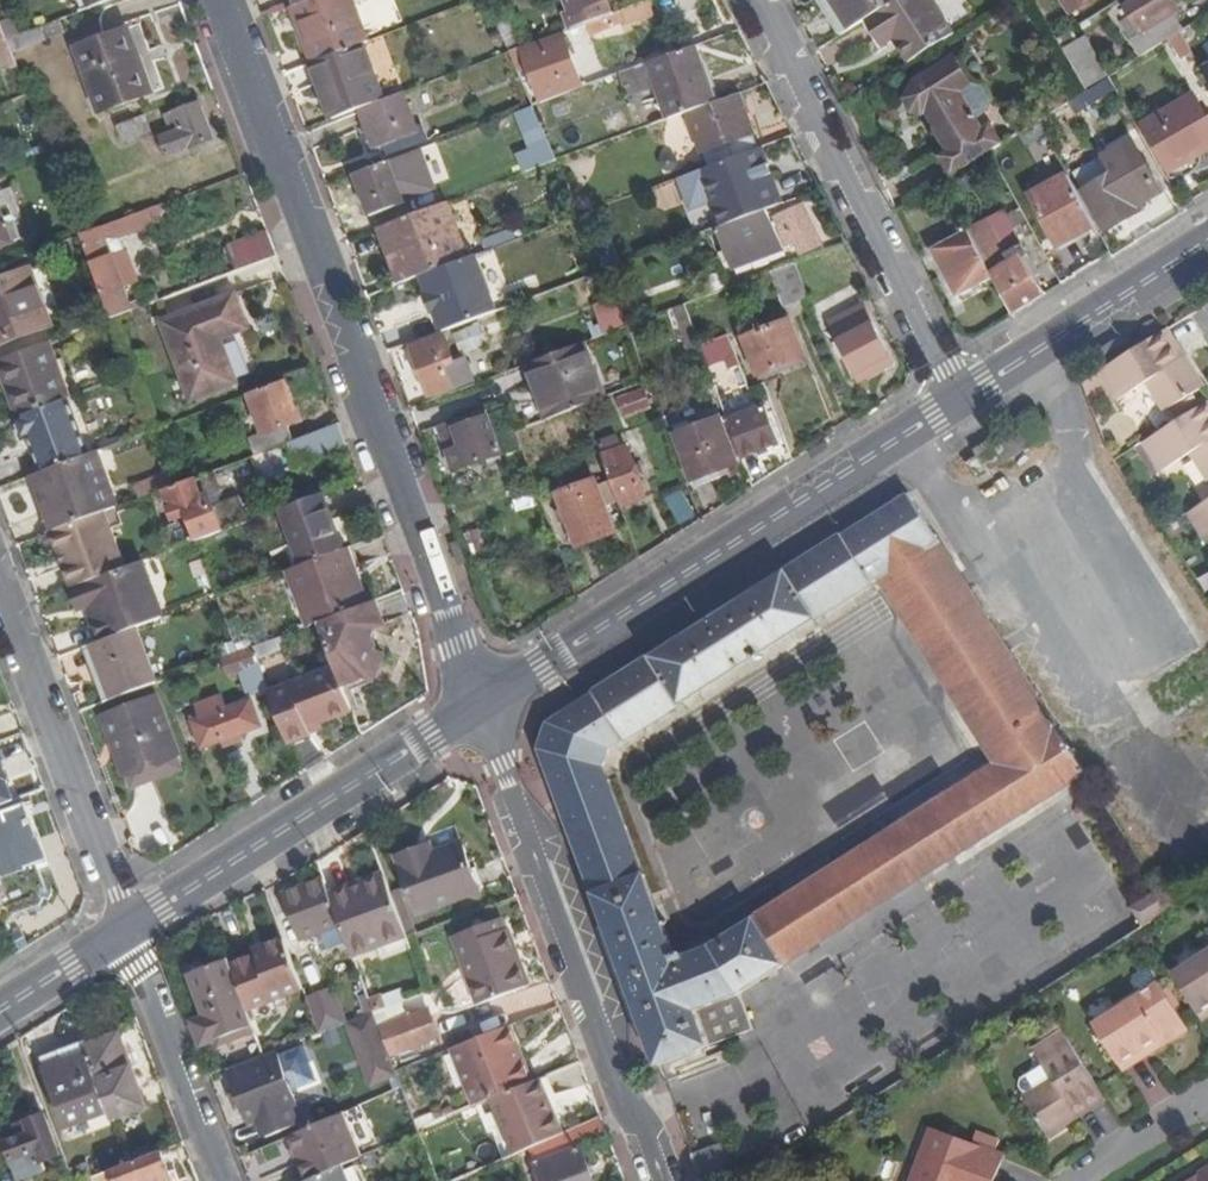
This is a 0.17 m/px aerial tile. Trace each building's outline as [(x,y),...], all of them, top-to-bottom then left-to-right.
[(91,10),(119,0),(88,0),(91,10)] [(352,0),(312,0),(297,6),(292,8),(312,63),(364,43),(368,41),(352,0)] [(572,9),(566,11),(573,27),(610,13),(605,0),(567,0),(572,9)] [(868,19),(898,0),(830,0),(849,31),(868,19)] [(868,19),(886,45),(895,40),(911,63),(957,34),(934,0),(898,0),(868,19)] [(1069,16),(1094,0),(1060,0),(1069,16)] [(1139,60),(1166,43),(1178,35),(1184,32),(1172,13),(1175,10),(1169,0),(1137,0),(1125,8),(1132,19),(1119,27),(1139,60)] [(649,16),(644,2),(620,11),(625,22),(649,16)] [(589,36),(625,22),(620,11),(584,24),(589,36)] [(500,25),(510,52),(519,49),(524,47),(514,20),(500,25)] [(63,34),(59,22),(8,41),(10,48),(12,53),(63,34)] [(128,30),(75,50),(100,114),(151,95),(128,30)] [(519,49),(541,105),(582,89),(560,33),(524,47),(519,49)] [(1074,46),(1066,34),(1057,39),(1065,52),(1074,46)] [(1178,35),(1166,43),(1177,61),(1189,53),(1178,35)] [(359,110),(384,100),(364,43),(312,63),(332,120),(359,110)] [(1079,43),(1074,46),(1097,87),(1103,83),(1079,43)] [(715,100),(695,46),(646,65),(655,90),(660,102),(666,119),(685,112),(715,100)] [(1097,87),(1074,46),(1065,52),(1088,92),(1097,87)] [(17,67),(12,53),(10,48),(0,52),(0,63),(4,73),(17,67)] [(940,131),(951,149),(954,152),(945,158),(956,176),(989,155),(1005,145),(986,116),(995,100),(987,86),(976,85),(960,61),(919,88),(917,96),(928,112),(931,112),(938,123),(936,126),(940,131)] [(655,90),(646,65),(620,75),(629,99),(655,90)] [(715,100),(685,112),(707,169),(758,150),(735,92),(715,100)] [(384,100),(359,110),(374,149),(380,147),(383,154),(428,136),(424,124),(415,127),(401,93),(384,100)] [(1140,127),(1168,174),(1207,149),(1207,123),(1191,97),(1140,127)] [(636,111),(643,128),(666,119),(660,102),(636,111)] [(161,138),(168,158),(214,141),(200,104),(175,113),(181,131),(161,138)] [(536,104),(516,113),(531,148),(518,153),(526,173),(559,159),(536,104)] [(931,112),(928,112),(936,126),(938,123),(931,112)] [(160,128),(154,114),(118,127),(124,142),(160,128)] [(951,149),(940,131),(936,141),(942,149),(951,149)] [(1095,227),(1100,237),(1138,214),(1136,208),(1161,194),(1142,163),(1140,163),(1127,141),(1099,159),(1108,175),(1077,196),(1095,227)] [(777,148),(733,164),(748,205),(793,188),(777,148)] [(389,163),(354,176),(369,215),(404,202),(389,163)] [(1077,196),(1065,175),(1029,196),(1057,247),(1095,227),(1077,196)] [(446,202),(378,228),(387,252),(392,250),(405,283),(468,259),(446,202)] [(768,211),(716,231),(726,256),(762,243),(766,254),(771,252),(772,255),(794,246),(799,256),(819,246),(799,208),(772,223),(768,211)] [(12,243),(0,211),(0,248),(12,243)] [(966,232),(993,279),(1013,315),(1043,296),(1023,259),(1028,255),(1002,212),(966,232)] [(145,213),(80,237),(111,319),(132,311),(124,291),(122,292),(108,258),(111,257),(106,244),(150,227),(145,213)] [(277,257),(268,232),(230,247),(239,271),(277,257)] [(957,298),(993,279),(966,232),(931,251),(957,298)] [(485,242),(489,252),(511,243),(514,242),(510,233),(485,242)] [(392,250),(387,252),(399,285),(405,283),(392,250)] [(124,254),(115,258),(126,287),(135,283),(124,254)] [(795,264),(771,273),(785,309),(809,300),(795,264)] [(0,283),(0,347),(51,328),(30,271),(0,283)] [(186,382),(193,401),(236,384),(220,340),(245,330),(233,297),(215,304),(219,312),(197,320),(194,312),(165,323),(186,382)] [(860,307),(830,324),(861,381),(881,370),(878,365),(888,359),(860,307)] [(754,326),(739,333),(758,380),(761,379),(804,361),(788,321),(757,334),(754,326)] [(1164,331),(1100,371),(1117,398),(1146,381),(1165,412),(1205,386),(1190,363),(1186,365),(1164,331)] [(442,335),(411,347),(429,396),(451,388),(443,369),(454,365),(442,335)] [(726,338),(700,349),(708,371),(727,362),(732,375),(740,372),(726,338)] [(48,342),(0,360),(0,372),(17,417),(69,398),(48,342)] [(605,399),(585,344),(524,367),(544,422),(582,408),(605,399)] [(284,382),(247,395),(262,436),(249,441),(255,457),(290,444),(293,442),(288,427),(299,422),(284,382)] [(646,387),(618,395),(625,417),(653,409),(646,387)] [(44,472),(95,452),(98,452),(76,395),(69,398),(17,417),(15,418),(23,439),(30,437),(44,472)] [(1207,399),(1143,439),(1162,469),(1190,451),(1207,479),(1207,399)] [(766,406),(727,420),(742,460),(759,454),(766,450),(781,444),(766,406)] [(482,418),(479,411),(455,421),(457,428),(452,430),(459,447),(447,451),(454,471),(498,456),(484,417),(482,418)] [(718,421),(675,438),(691,483),(736,466),(718,421)] [(293,442),(290,444),(295,459),(346,440),(341,425),(293,442)] [(171,477),(154,430),(115,445),(120,457),(140,449),(153,483),(171,477)] [(609,435),(594,440),(601,458),(616,453),(609,435)] [(625,449),(616,453),(601,458),(621,510),(644,501),(625,449)] [(31,477),(53,533),(117,509),(95,452),(44,472),(31,477)] [(202,496),(196,479),(174,487),(162,492),(174,523),(185,519),(194,542),(195,542),(223,531),(209,494),(202,496)] [(593,481),(556,496),(576,547),(613,533),(593,481)] [(681,524),(697,516),(683,489),(667,497),(681,524)] [(537,750),(657,1065),(678,1057),(754,1029),(741,996),(1087,775),(908,493),(590,695),(547,722),(537,750)] [(342,552),(320,495),(279,510),(300,568),(342,552)] [(230,526),(246,523),(240,497),(225,500),(230,526)] [(1186,510),(1205,540),(1207,538),(1207,497),(1186,510)] [(308,626),(320,622),(367,604),(347,550),(342,552),(300,568),(287,573),(308,626)] [(165,618),(143,561),(78,586),(87,610),(94,608),(100,622),(94,624),(101,642),(137,629),(165,618)] [(320,622),(338,668),(344,684),(362,678),(373,683),(384,656),(378,653),(379,648),(377,644),(374,641),(371,640),(377,627),(384,624),(375,601),(367,604),(320,622)] [(157,684),(137,629),(101,642),(92,646),(113,700),(157,684)] [(251,648),(256,662),(282,652),(277,638),(251,648)] [(237,653),(220,660),(226,676),(237,672),(247,697),(267,690),(256,662),(251,648),(237,653)] [(268,695),(287,744),(314,734),(311,727),(354,710),(344,684),(338,668),(269,695),(268,695)] [(242,742),(240,737),(261,729),(251,701),(225,710),(219,695),(195,705),(200,719),(190,722),(202,751),(223,743),(225,749),(242,742)] [(149,767),(153,778),(178,769),(151,699),(107,717),(128,774),(149,767)] [(20,802),(3,747),(0,748),(0,808),(20,802)] [(149,767),(128,774),(133,786),(153,778),(149,767)] [(0,813),(0,878),(3,877),(5,880),(25,872),(24,869),(45,861),(24,804),(0,813)] [(425,845),(402,852),(423,910),(481,891),(463,841),(428,853),(425,845)] [(351,874),(326,884),(341,925),(348,944),(372,935),(404,923),(385,869),(354,881),(351,874)] [(341,925),(326,884),(323,878),(284,893),(302,940),(341,925)] [(1134,906),(1147,926),(1172,910),(1159,889),(1134,906)] [(454,937),(470,979),(479,976),(467,943),(506,930),(502,918),(454,937)] [(527,985),(506,930),(467,943),(479,976),(470,979),(479,1003),(527,985)] [(259,956),(231,966),(247,1010),(272,1000),(302,989),(284,939),(265,947),(268,957),(260,960),(259,956)] [(1198,1015),(1207,1009),(1207,953),(1173,975),(1198,1015)] [(247,1010),(231,966),(229,960),(189,975),(205,1017),(191,1022),(200,1046),(254,1027),(252,1023),(247,1010)] [(373,1012),(363,984),(347,990),(357,1018),(373,1012)] [(1095,1024),(1120,1064),(1160,1039),(1164,1045),(1189,1030),(1159,984),(1095,1024)] [(334,992),(307,1002),(318,1034),(347,1022),(334,992)] [(407,1016),(402,1000),(373,1012),(390,1057),(439,1038),(428,1008),(407,1016)] [(357,1018),(347,1022),(369,1081),(396,1071),(394,1068),(390,1057),(373,1012),(357,1018)] [(529,1086),(507,1026),(461,1043),(473,1078),(466,1081),(476,1106),(529,1086)] [(1103,1097),(1063,1032),(1032,1051),(1051,1082),(1024,1099),(1048,1137),(1075,1120),(1073,1116),(1103,1097)] [(112,1116),(114,1122),(146,1110),(118,1036),(86,1048),(88,1055),(112,1116)] [(312,1036),(291,1044),(297,1061),(319,1052),(312,1036)] [(112,1116),(88,1055),(45,1071),(68,1131),(112,1116)] [(279,1082),(287,1079),(278,1055),(228,1074),(246,1124),(258,1119),(259,1122),(290,1111),(286,1100),(279,1082)] [(476,1106),(428,1125),(448,1176),(505,1153),(494,1123),(522,1112),(532,1139),(568,1125),(559,1100),(590,1088),(582,1065),(529,1086),(476,1106)] [(279,1082),(286,1100),(294,1097),(287,1079),(279,1082)] [(290,1111),(259,1122),(265,1138),(295,1126),(290,1111)] [(343,1115),(289,1139),(305,1175),(360,1154),(343,1115)] [(45,1117),(4,1133),(23,1180),(45,1173),(42,1166),(61,1158),(45,1117)] [(530,1149),(542,1180),(593,1180),(581,1148),(582,1147),(609,1137),(601,1117),(530,1149)] [(1003,1156),(930,1128),(910,1180),(995,1180),(1003,1156)] [(692,1156),(700,1178),(723,1165),(715,1147),(706,1150),(692,1156)] [(10,1180),(0,1152),(0,1180),(7,1180),(10,1180)] [(91,1180),(92,1180),(172,1180),(161,1154),(130,1165),(91,1180)] [(308,1180),(312,1180),(343,1167),(362,1158),(360,1154),(305,1175),(308,1180)] [(343,1167),(312,1180),(349,1180),(343,1167)] [(1186,1180),(1207,1180),(1207,1167),(1186,1180)]
